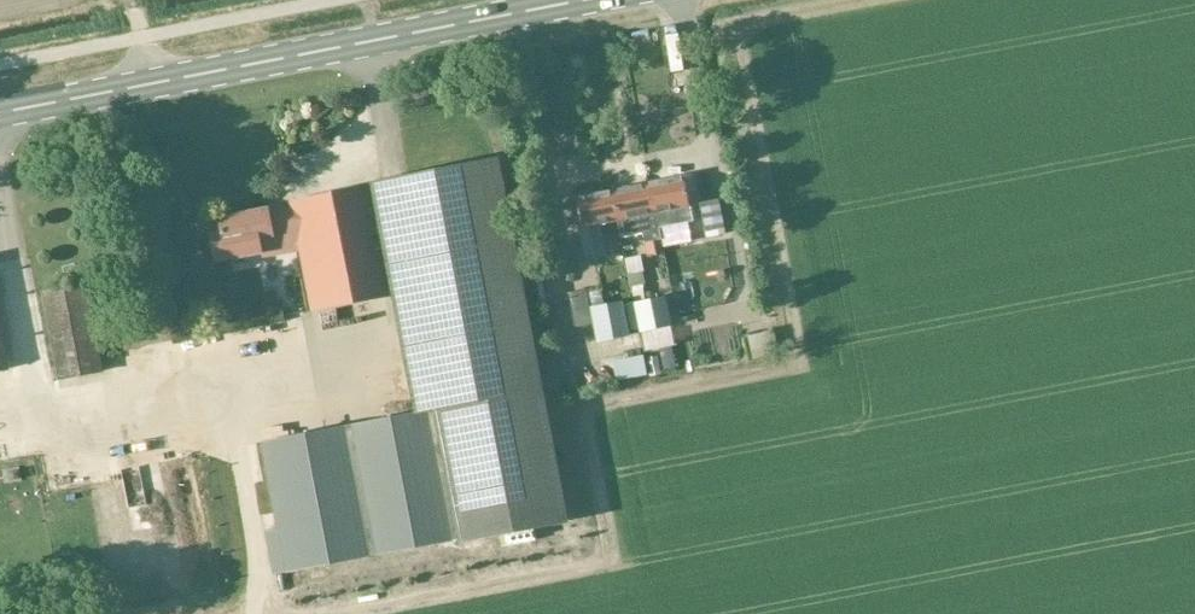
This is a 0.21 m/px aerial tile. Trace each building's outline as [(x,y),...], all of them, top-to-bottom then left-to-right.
[(458,541),(567,520),(498,161),(365,187),(366,188),(290,202),(291,210),(268,214),(267,209),(218,219),(220,230),(206,233),(213,264),(261,253),(258,239),(272,237),(272,235),(296,231),(311,312),(393,295),(416,414),(261,445),(278,531),(266,533),(274,576),(458,540),(458,541)] [(106,191),(114,189),(112,177),(104,178),(106,191)] [(656,229),(659,229),(693,222),(690,206),(689,206),(683,177),(647,184),(656,229)] [(647,184),(612,191),(618,222),(617,222),(621,239),(643,234),(645,244),(662,241),(660,229),(656,229),(647,184)] [(600,225),(617,222),(618,222),(612,191),(575,199),(581,228),(579,228),(586,261),(606,257),(600,225)] [(722,232),(718,207),(700,210),(704,235),(722,232)] [(648,257),(664,253),(662,241),(645,244),(648,257)] [(59,381),(103,372),(86,284),(42,293),(59,381)] [(586,291),(569,294),(576,329),(595,325),(598,342),(630,336),(624,304),(590,311),(586,291)] [(642,330),(671,323),(665,295),(635,301),(642,330)] [(755,327),(761,343),(782,336),(776,320),(755,327)] [(664,365),(678,364),(677,344),(663,345),(664,365)] [(653,346),(621,351),(625,373),(656,368),(653,346)]
